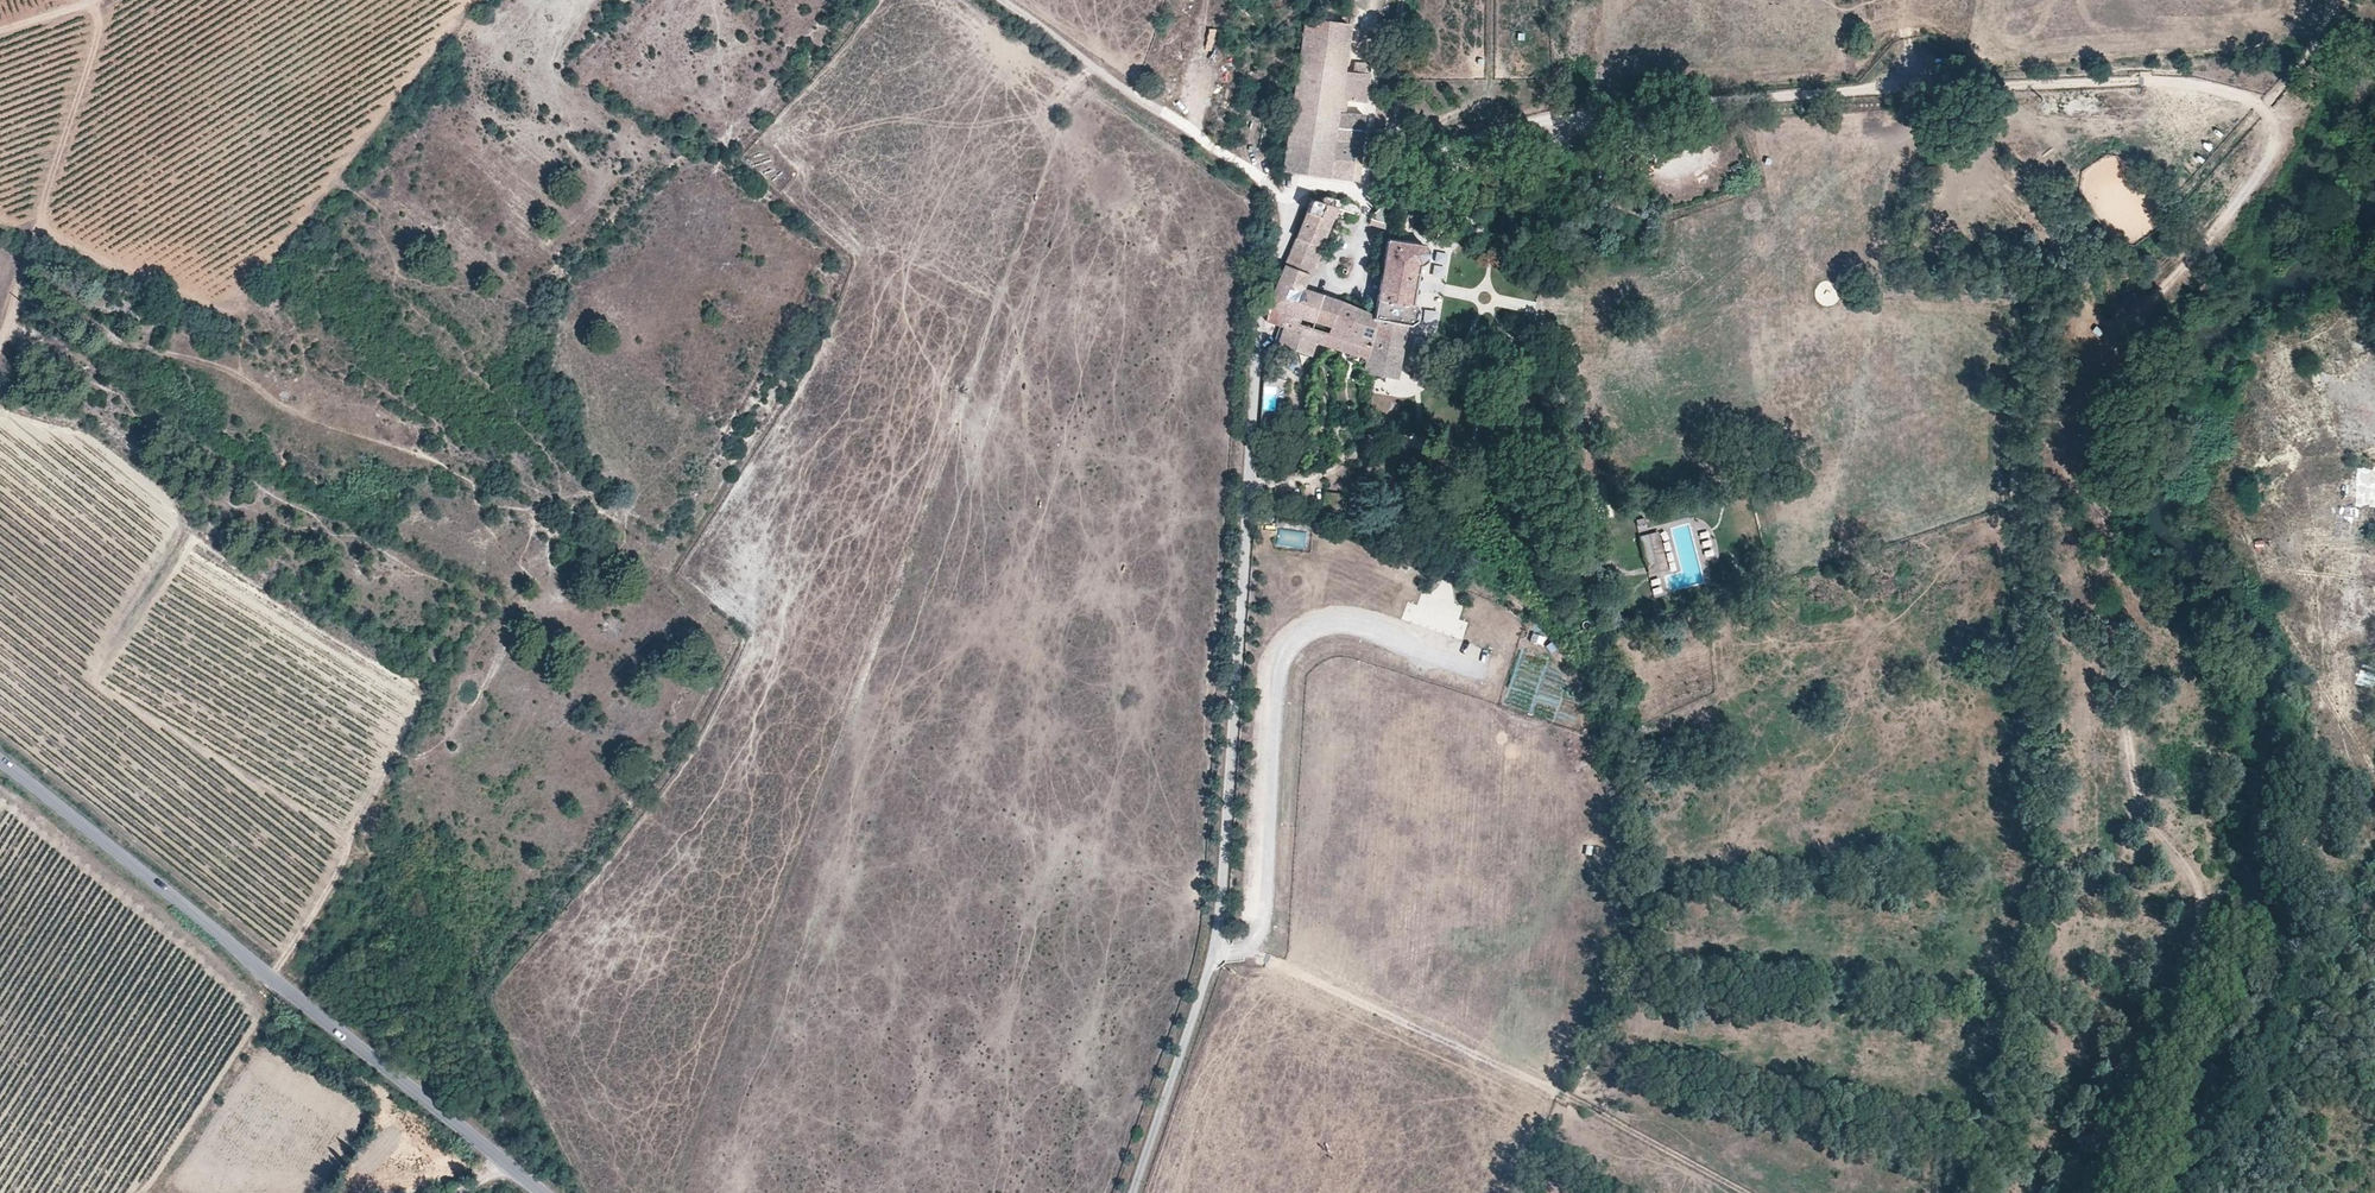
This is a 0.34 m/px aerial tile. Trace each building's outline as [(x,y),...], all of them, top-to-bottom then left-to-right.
[(1351,24),(1306,17),(1284,169),(1358,179),(1365,119),(1337,114),(1344,72),(1351,24)] [(1370,76),(1344,72),(1337,114),(1365,119),(1370,76)] [(1251,192),(1244,189),(1241,196),(1247,199),(1251,192)] [(1400,193),(1396,192),(1373,215),(1372,218),(1370,225),(1390,230),(1393,217),(1400,193)] [(1338,209),(1357,214),(1355,206),(1320,198),(1318,202),(1311,200),(1268,305),(1267,321),(1282,327),(1277,343),(1310,353),(1315,341),(1343,349),(1366,357),(1370,346),(1367,346),(1368,340),(1371,341),(1374,319),(1374,317),(1350,304),(1335,299),(1305,288),(1338,209)] [(1422,245),(1387,240),(1381,273),(1384,273),(1383,277),(1415,282),(1418,264),(1420,264),(1423,262),(1425,259),(1426,256),(1426,252),(1425,249),(1422,245)] [(1432,275),(1445,278),(1450,254),(1437,251),(1432,275)] [(1384,273),(1381,273),(1374,317),(1374,319),(1408,326),(1417,320),(1418,309),(1411,303),(1415,282),(1383,277),(1384,273)] [(107,303),(95,297),(90,306),(103,312),(107,303)] [(1408,326),(1374,319),(1371,341),(1368,340),(1367,346),(1370,346),(1366,357),(1364,372),(1399,378),(1408,326)] [(1635,519),(1638,531),(1648,529),(1645,517),(1635,519)] [(1647,574),(1667,570),(1659,531),(1639,535),(1647,574)] [(1531,634),(1530,642),(1543,644),(1544,635),(1531,634)]
